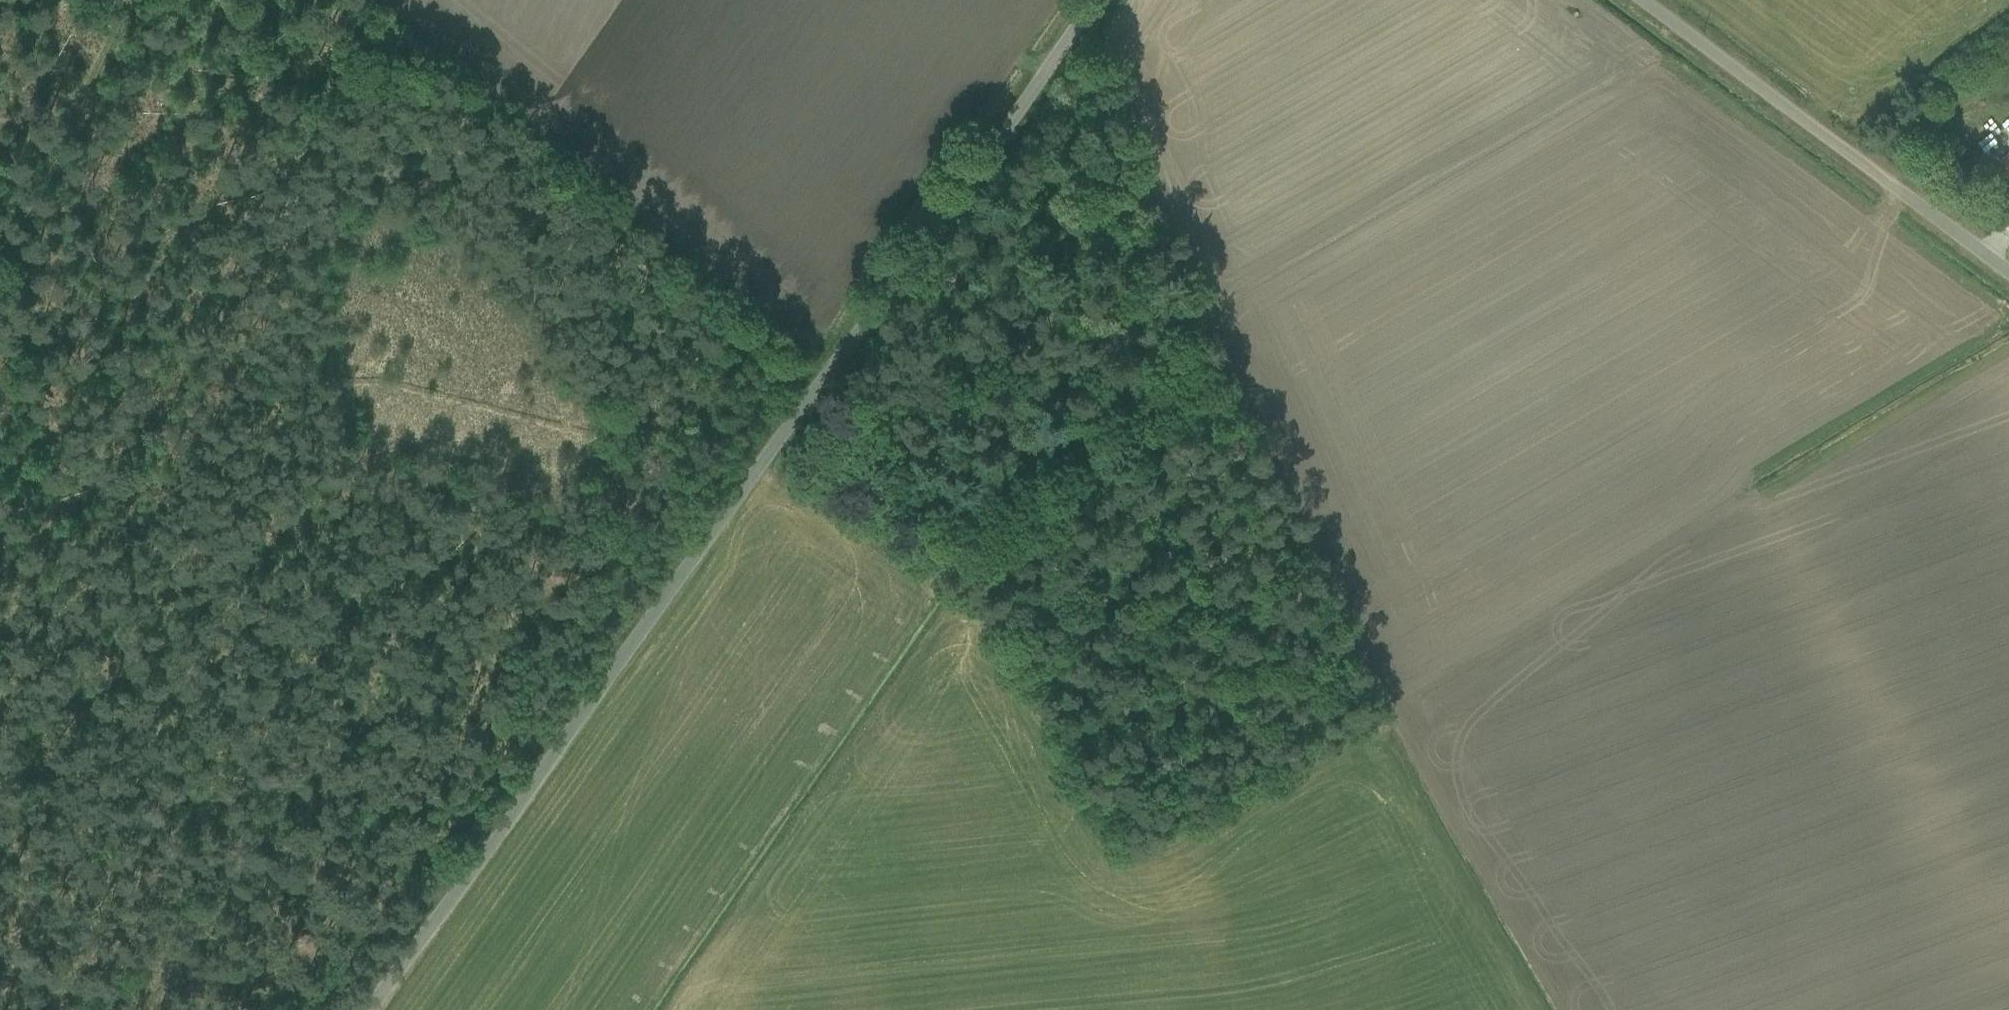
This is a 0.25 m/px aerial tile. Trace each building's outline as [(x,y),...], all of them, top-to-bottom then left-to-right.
[(1991,149),(2003,172),(2008,169),(2008,157),(2002,143),(1991,149)]
